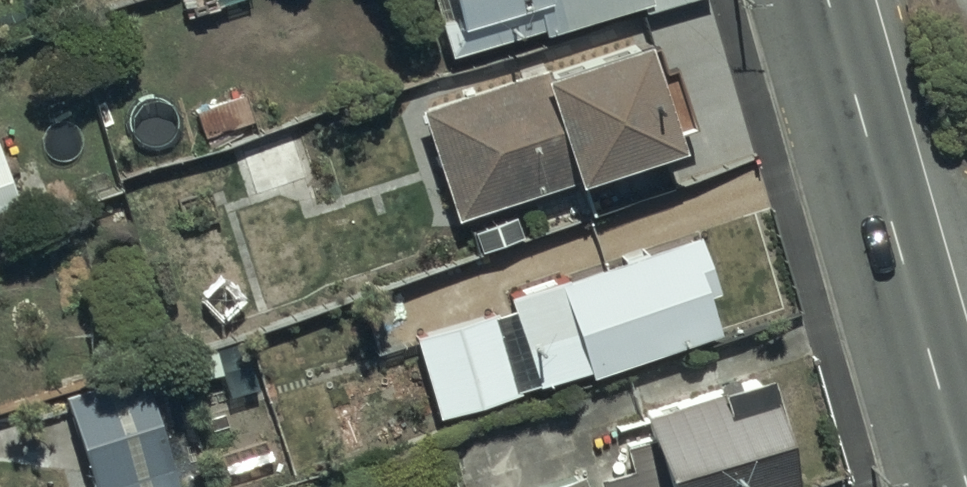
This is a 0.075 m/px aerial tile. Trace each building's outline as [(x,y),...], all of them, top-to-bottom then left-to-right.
[(429,2),(443,52),(536,25),(538,32),(639,3),(641,11),(678,0),(435,0),(429,2)] [(450,216),(673,142),(634,37),(545,67),(543,61),(414,103),(450,216)] [(237,150),(252,200),(310,182),(294,132),(237,150)] [(27,212),(0,139),(0,222),(27,212)] [(713,290),(695,234),(507,295),(510,303),(488,311),(487,306),(409,332),(435,416),(582,370),(584,376),(715,332),(703,293),(713,290)] [(60,400),(91,486),(178,486),(137,374),(60,400)] [(629,411),(637,436),(619,441),(626,467),(592,477),(595,486),(769,486),(785,482),(753,374),(629,411)]
